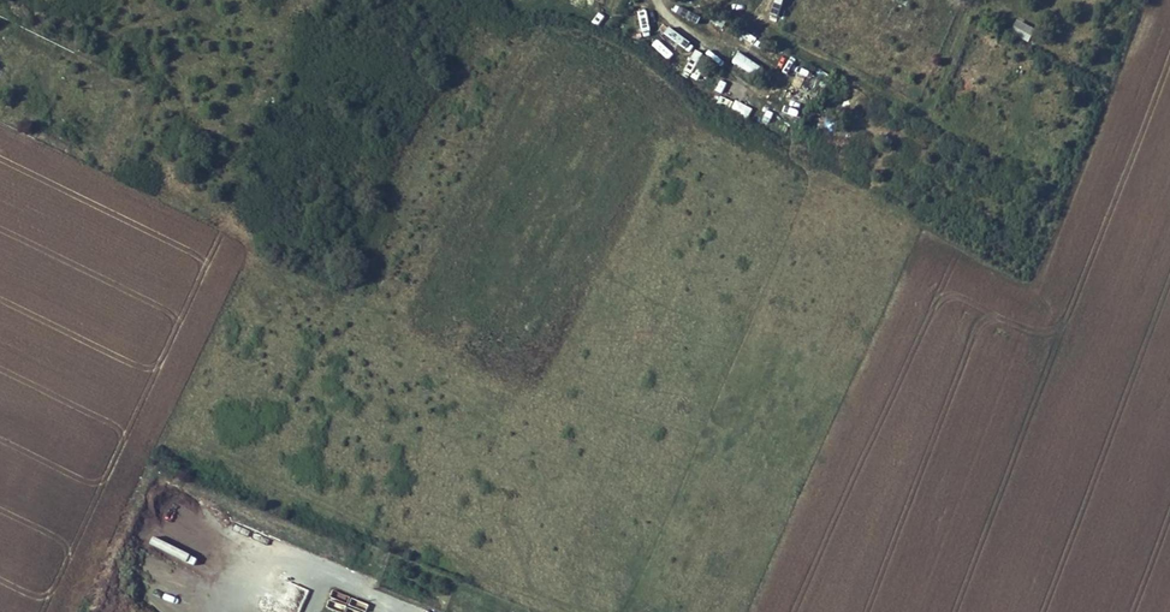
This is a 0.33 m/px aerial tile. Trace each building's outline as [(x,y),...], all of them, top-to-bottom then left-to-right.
[(1028,41),(1034,31),(1018,22),(1013,32),(1028,41)]
